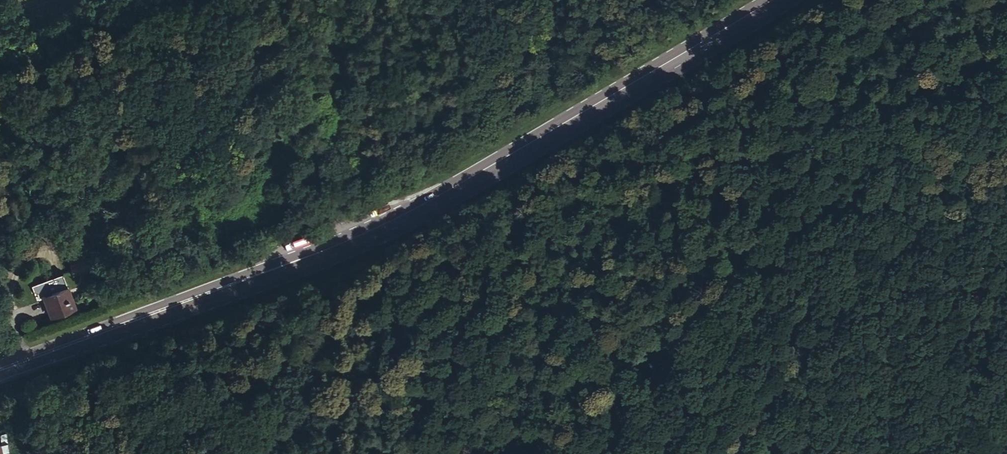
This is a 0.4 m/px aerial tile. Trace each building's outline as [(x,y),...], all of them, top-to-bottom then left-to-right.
[(36,284),(50,317),(75,307),(60,273),(36,284)]
